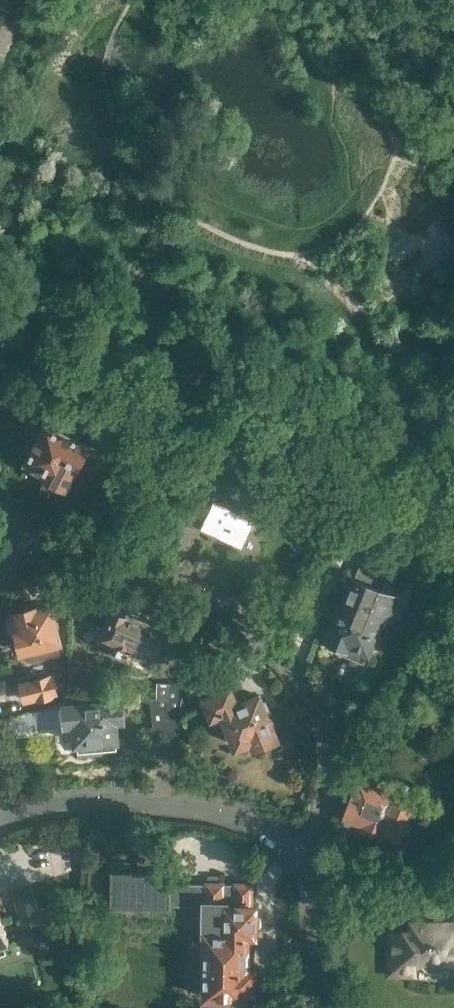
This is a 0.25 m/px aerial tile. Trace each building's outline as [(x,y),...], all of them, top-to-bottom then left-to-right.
[(75,416),(86,422),(93,408),(82,402),(75,416)] [(48,420),(27,460),(45,470),(44,473),(47,475),(42,485),(59,494),(64,483),(68,485),(90,442),(88,441),(93,432),(67,418),(62,428),(48,420)] [(202,488),(186,522),(234,545),(236,541),(243,544),(256,517),(223,501),(225,497),(208,489),(213,480),(216,473),(203,467),(195,484),(202,488)] [(331,638),(328,646),(365,661),(369,650),(370,650),(383,618),(388,620),(400,593),(395,592),(402,576),(378,566),(376,570),(360,563),(329,637),(331,638)] [(61,655),(58,643),(61,642),(52,605),(36,609),(36,608),(16,612),(17,614),(11,615),(8,620),(11,631),(15,634),(18,633),(24,658),(30,662),(61,655)] [(99,635),(97,641),(98,645),(107,649),(129,658),(146,617),(129,610),(128,612),(115,607),(103,635),(99,635)] [(146,617),(129,658),(131,659),(134,653),(151,661),(155,652),(163,656),(167,647),(169,648),(177,631),(146,617)] [(68,664),(68,696),(83,696),(83,664),(68,664)] [(185,681),(183,698),(186,709),(206,699),(218,728),(228,724),(237,747),(253,740),(256,747),(280,736),(261,693),(244,700),(237,683),(232,685),(207,695),(204,687),(213,682),(207,670),(185,681)] [(31,684),(35,699),(62,693),(58,678),(31,684)] [(183,698),(185,681),(181,683),(164,682),(163,697),(150,695),(153,720),(186,721),(186,709),(183,698)] [(66,700),(68,723),(75,722),(77,742),(78,742),(79,755),(118,751),(117,739),(119,739),(117,719),(124,718),(122,695),(66,700)] [(384,829),(403,837),(416,802),(362,781),(356,795),(355,795),(347,815),(349,816),(347,822),(349,826),(360,830),(363,829),(364,825),(383,833),(384,829)] [(203,901),(203,907),(201,909),(199,912),(199,917),(199,921),(201,925),(203,927),(202,934),(206,935),(204,998),(228,998),(227,1001),(231,1004),(244,1004),(247,1001),(247,998),(249,998),(249,991),(256,991),(257,967),(252,967),(252,948),(250,948),(251,935),(258,935),(258,904),(253,904),(254,883),(237,882),(236,885),(225,885),(225,882),(208,882),(208,883),(172,883),(172,872),(172,871),(171,870),(170,870),(146,870),(143,869),(141,869),(139,870),(113,869),(112,870),(113,871),(111,905),(112,906),(113,906),(137,906),(142,907),(144,907),(146,906),(170,906),(171,907),(172,905),(172,904),(172,901),(203,901)] [(31,887),(13,893),(23,925),(25,930),(36,931),(49,931),(49,933),(49,940),(66,940),(67,933),(67,931),(73,931),(73,908),(37,907),(31,887)] [(9,952),(6,944),(11,943),(0,910),(0,955),(9,952)] [(393,972),(416,972),(416,968),(424,966),(429,967),(438,968),(447,967),(452,966),(453,967),(453,924),(447,923),(430,923),(416,923),(416,934),(394,934),(393,972)]
